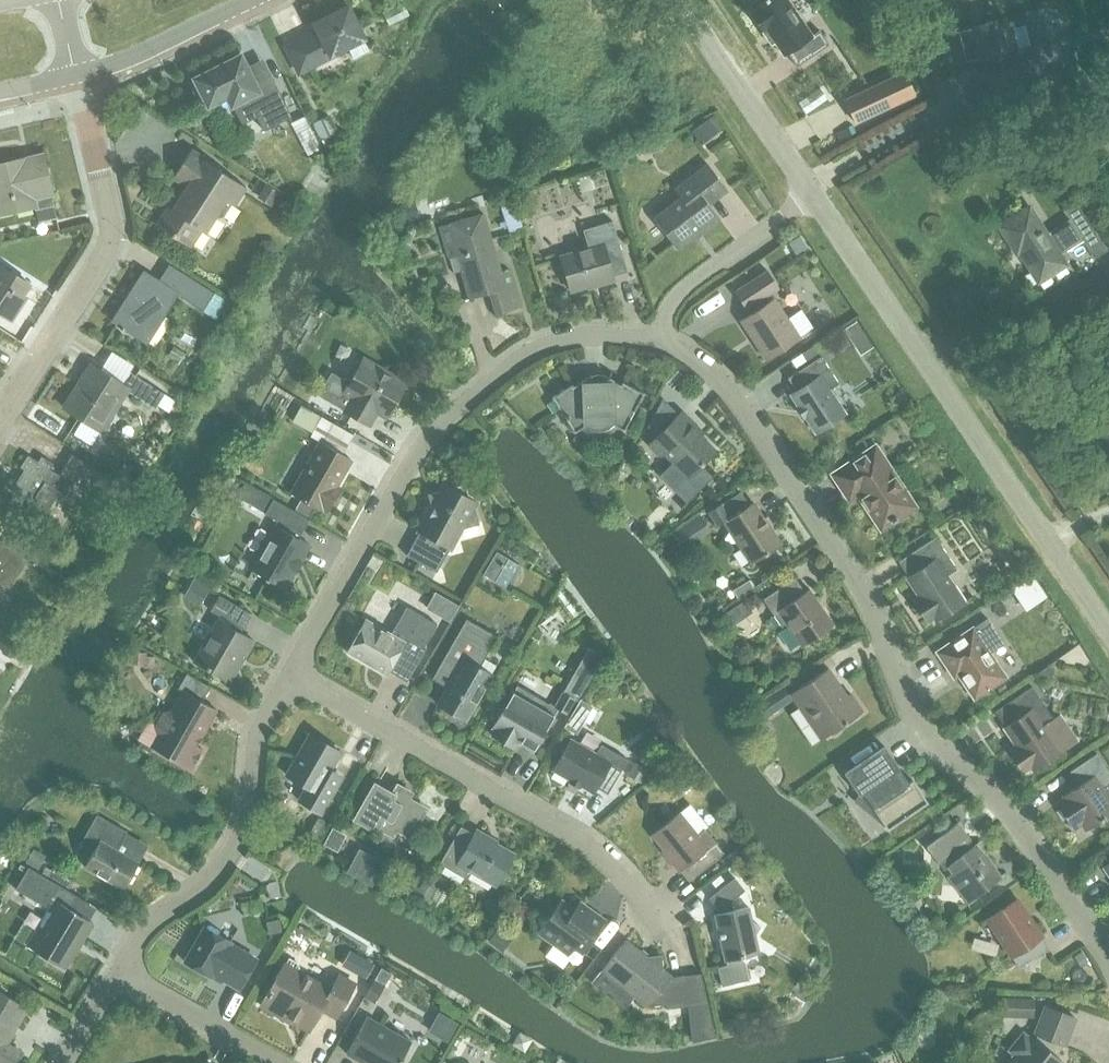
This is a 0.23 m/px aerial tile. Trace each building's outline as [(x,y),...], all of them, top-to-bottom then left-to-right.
[(797,67),(829,45),(820,30),(812,35),(788,0),(759,0),(752,4),(753,6),(751,7),(753,11),(750,13),(763,32),(767,30),(776,43),(784,56),(788,54),(797,67)] [(364,39),(365,38),(349,5),(346,7),(343,3),(338,2),(334,3),(330,6),(329,10),(330,15),(314,23),(320,34),(314,37),(313,34),(286,47),(300,73),(333,56),(332,55),(348,47),(354,58),(370,50),(364,39)] [(1006,17),(952,31),(960,62),(1014,48),(1015,55),(1032,51),(1024,18),(1007,22),(1006,17)] [(195,78),(195,79),(198,84),(194,88),(193,93),(195,98),(200,101),(206,100),(209,106),(228,96),(232,105),(248,98),(264,130),(292,116),(275,82),(259,90),(241,55),(195,78)] [(1023,61),(993,79),(989,81),(997,94),(1031,75),(1023,61)] [(916,94),(904,71),(845,99),(857,123),(916,94)] [(705,119),(688,124),(693,140),(710,134),(705,119)] [(174,200),(157,225),(191,247),(202,230),(206,232),(216,216),(219,218),(224,217),(232,204),(234,206),(246,187),(219,169),(220,167),(192,149),(174,177),(188,187),(178,202),(174,200)] [(0,165),(0,215),(16,211),(17,215),(37,210),(40,222),(57,218),(51,194),(52,194),(43,155),(0,165)] [(710,204),(729,190),(708,163),(675,189),(681,197),(654,218),(677,248),(703,229),(705,232),(721,220),(710,204)] [(1064,211),(1070,220),(1055,229),(1057,232),(1049,237),(1030,207),(1000,226),(1017,254),(1020,252),(1039,282),(1067,264),(1061,254),(1083,240),(1095,259),(1108,250),(1078,202),(1064,211)] [(491,293),(497,314),(521,307),(510,271),(499,274),(493,251),(495,251),(484,213),(440,226),(454,273),(462,271),(470,299),(491,293)] [(561,256),(571,291),(599,282),(600,284),(615,280),(614,276),(628,272),(613,221),(584,230),(589,248),(561,256)] [(170,262),(165,270),(158,281),(144,272),(128,296),(132,298),(116,324),(146,343),(163,316),(159,314),(174,292),(204,311),(216,292),(170,262)] [(31,286),(0,265),(0,313),(12,321),(28,298),(25,296),(31,286)] [(768,270),(735,292),(747,310),(780,288),(768,270)] [(774,298),(741,319),(768,360),(801,338),(800,336),(812,328),(801,310),(788,319),(774,298)] [(839,383),(822,356),(788,378),(797,391),(791,394),(799,407),(798,408),(804,417),(805,416),(816,433),(847,413),(831,389),(839,383)] [(332,372),(319,395),(360,419),(368,405),(388,416),(406,384),(364,359),(353,378),(343,378),(332,372)] [(165,394),(158,389),(130,372),(123,384),(92,364),(64,408),(93,426),(104,409),(111,413),(126,390),(155,409),(165,394)] [(612,425),(614,424),(625,430),(644,393),(623,382),(622,385),(614,381),(614,380),(605,375),(591,375),(581,381),(582,382),(574,386),(573,384),(553,397),(575,432),(586,425),(589,427),(590,428),(593,430),(597,430),(600,430),(602,430),(603,430),(607,429),(610,427),(612,425)] [(658,435),(649,444),(661,456),(664,453),(675,463),(663,475),(689,501),(712,478),(700,466),(716,450),(691,425),(694,422),(682,410),(679,414),(664,400),(650,427),(658,435)] [(295,401),(285,418),(316,435),(320,427),(342,439),(347,430),(295,401)] [(323,510),(324,509),(329,511),(342,488),(337,485),(352,459),(321,441),(292,493),(323,510)] [(916,507),(876,445),(833,474),(850,499),(858,494),(882,529),(916,507)] [(96,486),(104,475),(72,455),(59,475),(49,470),(53,464),(41,457),(38,462),(27,455),(20,467),(24,470),(11,490),(26,499),(27,497),(33,501),(27,510),(42,520),(59,493),(66,497),(79,475),(96,486)] [(428,494),(433,511),(424,527),(423,527),(407,555),(438,572),(459,533),(457,528),(478,522),(466,483),(428,494)] [(242,498),(261,507),(267,495),(248,486),(242,498)] [(727,496),(706,508),(712,518),(733,506),(727,496)] [(261,550),(251,568),(285,588),(310,544),(300,538),(310,520),(274,499),(266,514),(278,521),(276,524),(270,535),(266,536),(260,546),(261,550)] [(724,521),(752,563),(781,544),(754,502),(724,521)] [(42,553),(15,536),(8,548),(0,543),(0,595),(23,558),(34,565),(42,553)] [(957,569),(936,537),(899,561),(909,576),(907,578),(919,596),(914,600),(929,622),(934,619),(935,621),(966,601),(948,575),(957,569)] [(484,572),(507,586),(520,564),(498,550),(484,572)] [(183,577),(183,595),(197,595),(197,578),(183,577)] [(787,623),(803,646),(834,625),(810,588),(805,591),(795,577),(764,599),(782,626),(787,623)] [(194,661),(231,682),(255,640),(241,632),(243,629),(244,629),(253,614),(220,595),(211,611),(232,622),(230,626),(218,619),(194,661)] [(735,624),(752,612),(744,600),(727,612),(735,624)] [(367,619),(348,652),(387,674),(389,670),(408,681),(427,647),(425,646),(437,625),(407,607),(395,628),(392,633),(367,619)] [(496,626),(509,634),(517,621),(503,613),(496,626)] [(467,618),(439,668),(453,677),(438,704),(467,720),(493,675),(480,667),(498,636),(467,618)] [(974,627),(937,651),(955,678),(959,675),(975,699),(1007,677),(991,652),(1003,644),(987,619),(974,628),(974,627)] [(564,692),(566,694),(571,696),(575,699),(577,700),(602,656),(588,648),(563,692),(564,692)] [(791,693),(822,739),(863,711),(851,693),(847,695),(829,668),(791,693)] [(534,751),(551,720),(556,712),(544,705),(546,702),(518,685),(511,697),(493,728),(495,729),(492,735),(516,748),(519,743),(534,751)] [(996,711),(1006,726),(1004,727),(1016,746),(1011,749),(1026,772),(1031,768),(1033,770),(1063,750),(1045,724),(1054,718),(1033,686),(996,711)] [(767,718),(793,700),(784,687),(758,704),(767,718)] [(153,747),(192,769),(204,750),(196,745),(217,709),(185,691),(174,711),(165,713),(158,725),(160,735),(153,747)] [(566,694),(564,692),(555,707),(567,713),(575,699),(571,696),(566,694)] [(582,742),(587,732),(579,727),(586,715),(578,710),(566,732),(582,742)] [(310,734),(287,775),(306,785),(299,799),(323,813),(338,787),(325,779),(341,752),(310,734)] [(597,787),(608,793),(628,759),(602,744),(597,753),(571,739),(554,770),(594,793),(597,787)] [(885,745),(845,773),(860,796),(864,793),(885,825),(889,830),(929,802),(914,780),(906,785),(897,771),(900,768),(885,745)] [(1074,829),(1083,823),(1087,830),(1106,817),(1104,814),(1108,811),(1108,793),(1105,788),(1108,785),(1108,770),(1097,753),(1071,771),(1081,787),(1057,803),(1074,829)] [(356,819),(376,830),(378,826),(394,835),(397,829),(411,836),(427,808),(409,798),(412,793),(398,785),(393,794),(375,784),(356,819)] [(855,800),(844,812),(867,834),(878,823),(855,800)] [(687,867),(695,877),(725,853),(705,828),(698,834),(680,811),(652,834),(670,857),(669,858),(680,872),(687,867)] [(85,866),(124,889),(139,862),(114,847),(120,836),(94,821),(81,844),(94,851),(85,866)] [(330,848),(343,831),(330,822),(317,838),(330,848)] [(949,866),(974,899),(1002,877),(984,855),(977,854),(973,848),(967,840),(971,837),(959,822),(927,847),(945,870),(949,866)] [(440,863),(467,878),(472,870),(497,885),(515,854),(490,839),(491,837),(477,830),(475,833),(461,826),(440,863)] [(359,848),(347,871),(372,885),(385,862),(359,848)] [(29,866),(16,888),(17,889),(18,887),(45,902),(49,896),(56,900),(50,909),(28,946),(64,967),(81,938),(83,939),(93,922),(90,920),(61,903),(68,891),(89,904),(90,903),(29,866)] [(726,960),(728,965),(718,967),(722,986),(750,980),(745,961),(743,956),(760,952),(749,906),(734,910),(732,901),(746,890),(735,877),(710,898),(720,910),(721,910),(721,913),(715,914),(726,960)] [(988,919),(1020,967),(1049,948),(1041,936),(1042,935),(1018,899),(988,919)] [(539,932),(569,953),(574,946),(583,952),(605,921),(581,903),(575,910),(562,900),(551,915),(539,917),(541,930),(539,932)] [(206,927),(186,962),(211,976),(214,973),(241,988),(257,959),(230,944),(232,942),(206,927)] [(967,933),(964,944),(990,952),(993,940),(967,933)] [(603,969),(649,1006),(666,1004),(666,1008),(690,1005),(686,975),(665,977),(662,955),(647,956),(626,940),(603,969)] [(298,963),(288,957),(261,1005),(279,1015),(281,1013),(310,1029),(322,1008),(337,1017),(356,984),(340,975),(331,989),(298,971),(299,969),(298,963)] [(380,971),(375,980),(365,997),(376,1002),(390,976),(380,971)] [(23,1053),(5,1042),(26,1006),(0,991),(0,1062),(17,1062),(23,1053)] [(1065,1062),(1057,1056),(1062,1044),(1065,1045),(1076,1017),(1047,1006),(1036,1034),(1041,1035),(1038,1041),(1034,1038),(1032,1041),(1024,1035),(1012,1049),(1020,1056),(1014,1062),(1065,1062)] [(365,1062),(400,1062),(412,1041),(368,1016),(347,1053),(365,1062)] [(710,1017),(695,1021),(700,1041),(716,1037),(710,1017)]
